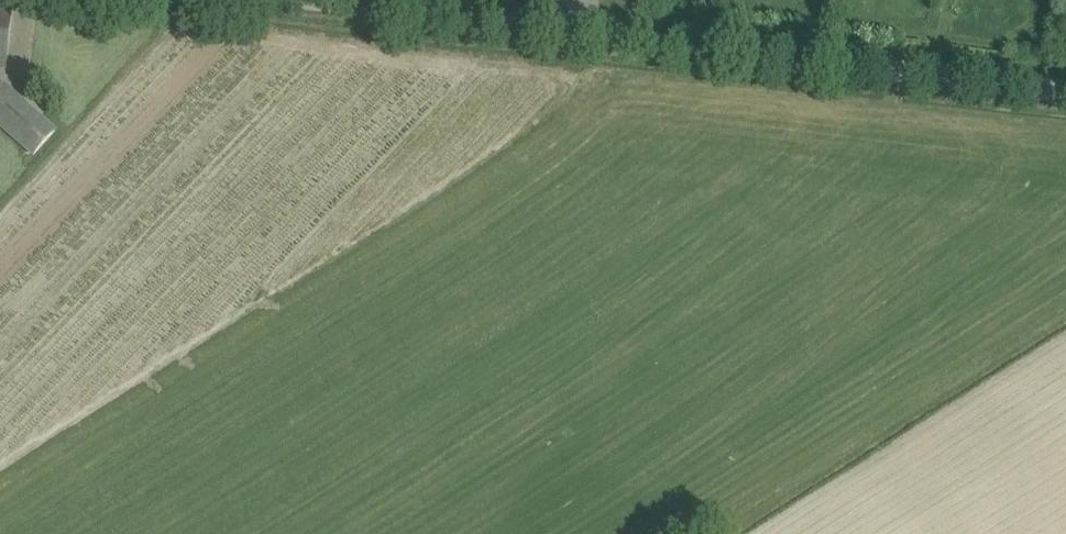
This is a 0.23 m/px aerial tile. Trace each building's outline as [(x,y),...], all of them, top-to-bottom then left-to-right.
[(4,70),(12,9),(0,7),(0,69),(4,70)] [(33,158),(57,132),(4,84),(0,88),(0,129),(33,158)]
